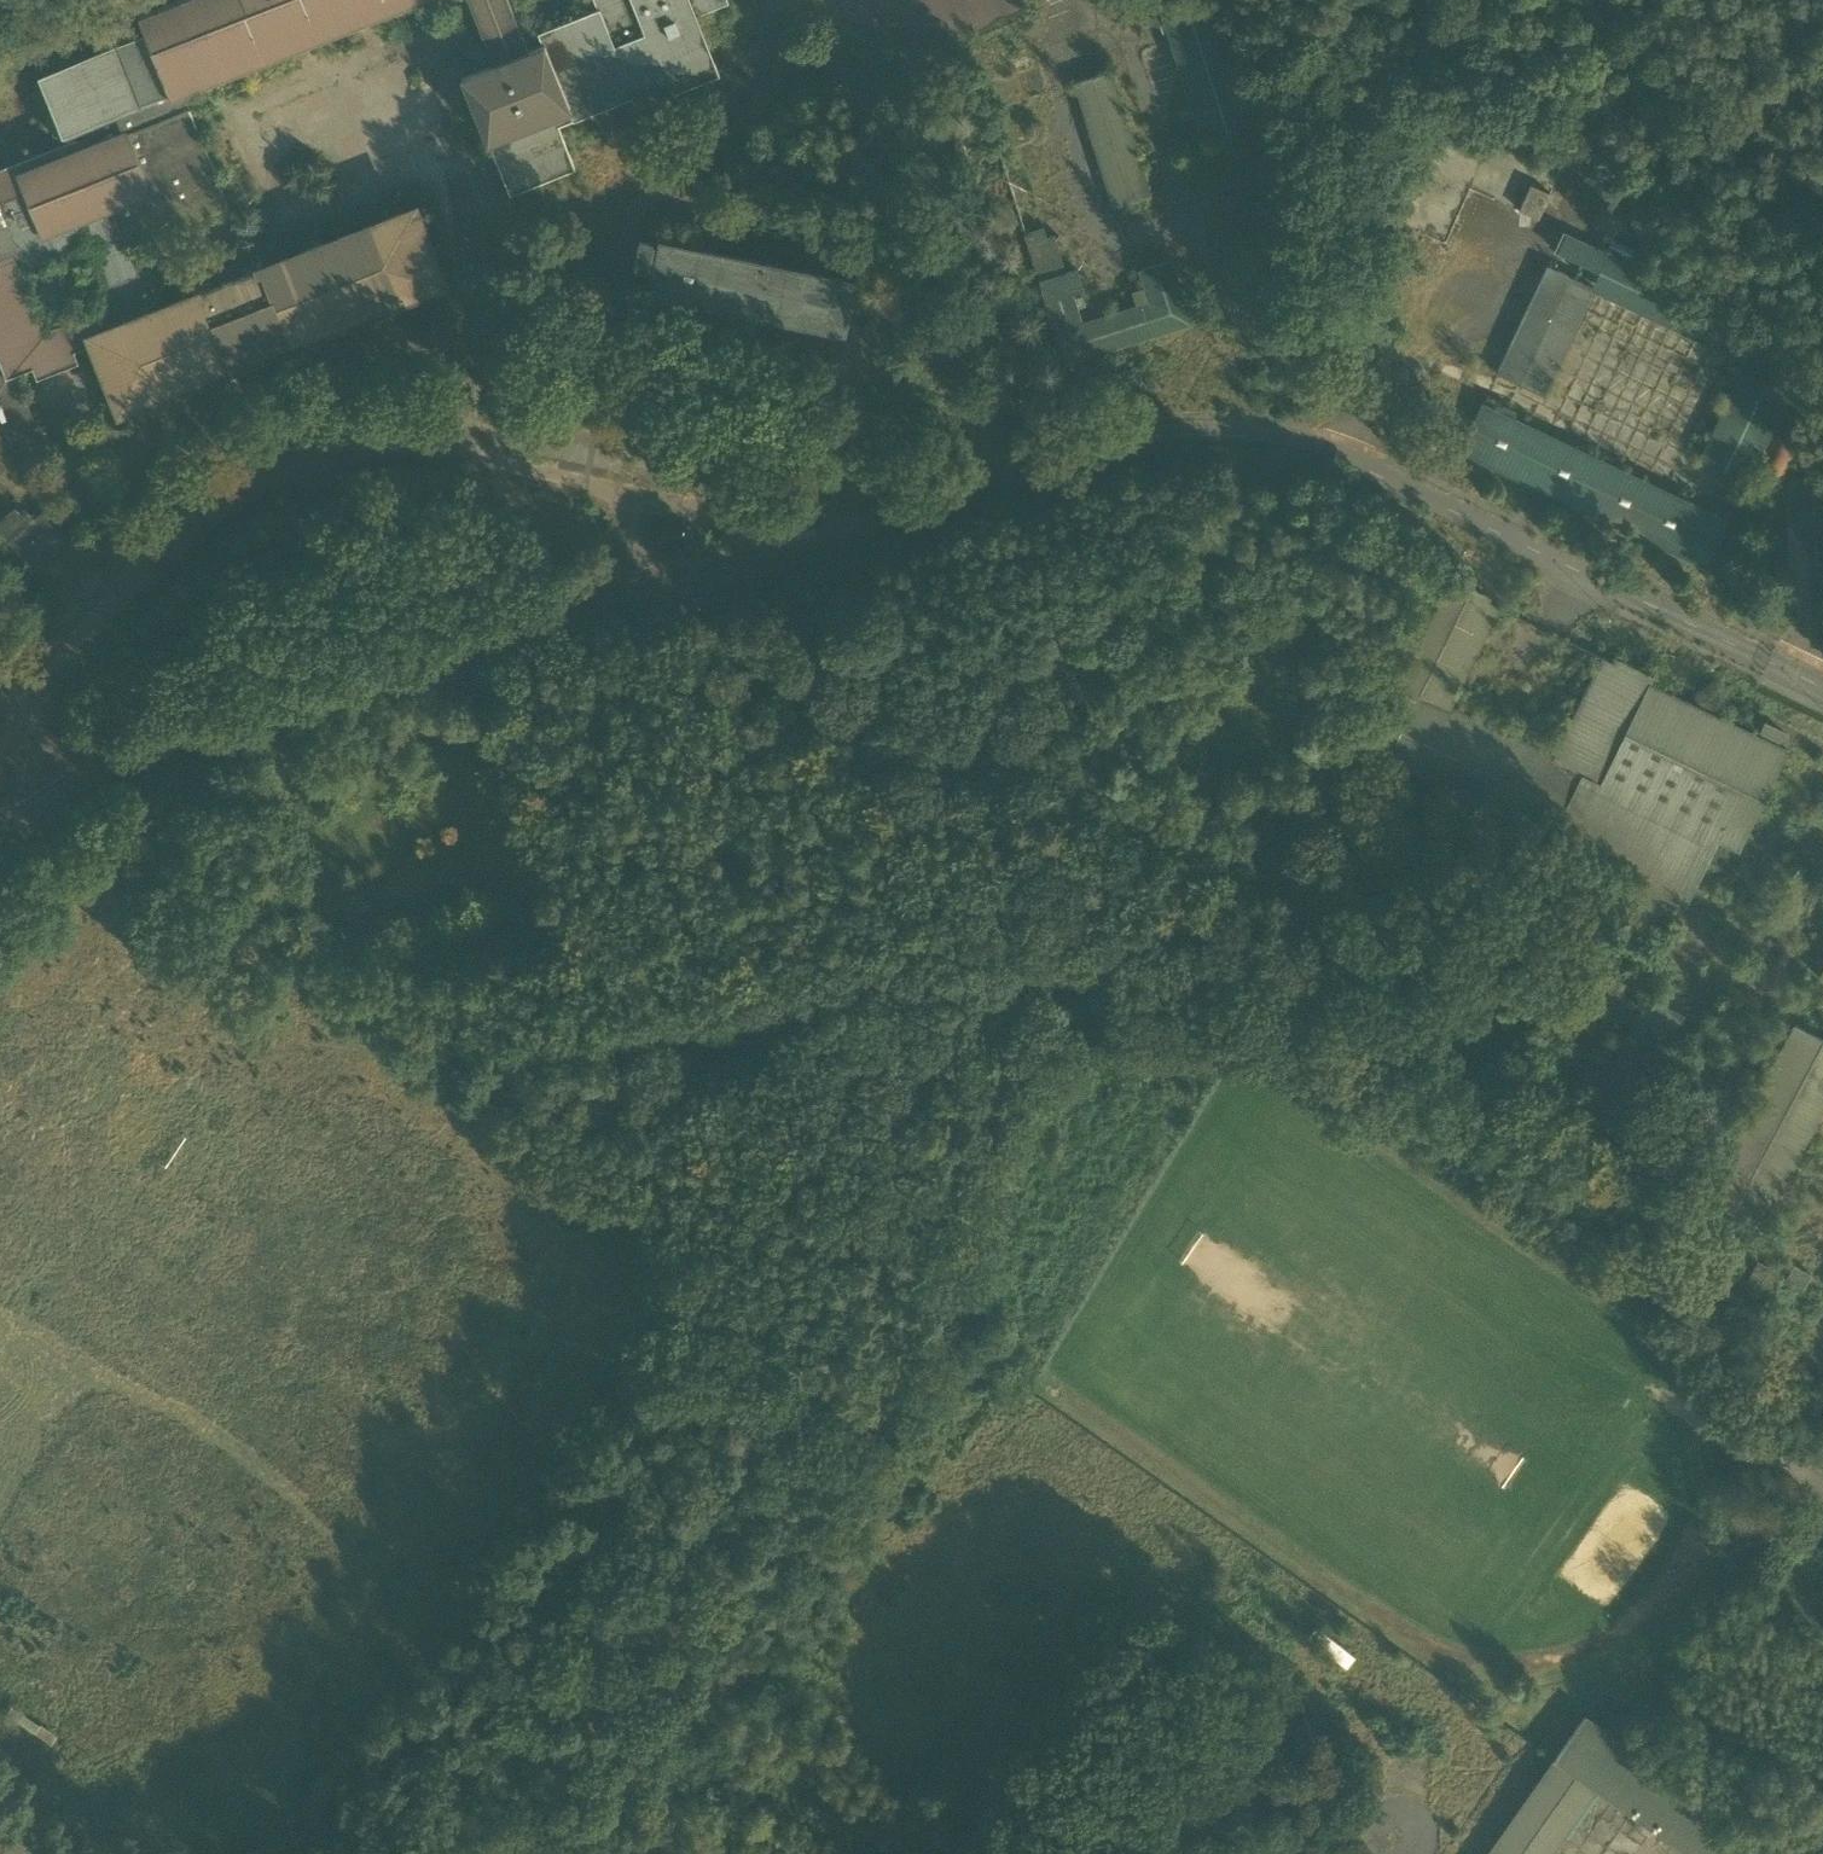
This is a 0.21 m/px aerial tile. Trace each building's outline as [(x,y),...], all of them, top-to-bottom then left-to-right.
[(140,14),(147,30),(43,71),(40,80),(59,129),(67,133),(74,130),(77,137),(0,167),(0,189),(24,179),(22,174),(124,134),(138,168),(173,154),(192,202),(119,231),(126,247),(229,206),(185,92),(419,0),(176,0),(140,14)] [(541,31),(525,37),(510,0),(490,0),(537,122),(554,115),(558,126),(575,119),(541,31)] [(598,8),(541,31),(575,119),(622,101),(626,112),(720,74),(697,15),(729,2),(728,0),(595,0),(598,8)] [(260,270),(260,269),(198,293),(198,294),(151,313),(126,247),(119,231),(192,202),(173,154),(138,168),(124,134),(22,174),(24,179),(0,189),(0,218),(21,270),(22,269),(90,242),(114,303),(116,307),(121,305),(127,322),(122,324),(91,336),(92,339),(120,411),(445,283),(415,209),(260,270)] [(563,135),(497,161),(510,195),(576,169),(563,135)] [(1523,214),(1542,217),(1546,188),(1527,185),(1523,214)] [(1,352),(8,370),(11,369),(12,371),(35,362),(39,374),(74,360),(69,349),(92,339),(91,336),(122,324),(116,307),(114,303),(46,331),(22,269),(21,270),(0,218),(0,352),(1,352)] [(1810,352),(1564,234),(1556,252),(1600,273),(1596,281),(1621,293),(1617,301),(1747,364),(1701,461),(1747,483),(1810,352)] [(1054,235),(1027,244),(1039,281),(1066,273),(1054,235)] [(654,245),(641,242),(636,268),(655,272),(657,263),(650,262),(654,245)] [(853,282),(661,242),(657,263),(655,272),(651,292),(843,332),(846,315),(849,302),(853,282)] [(1082,323),(1055,332),(1065,362),(1190,323),(1171,261),(1141,271),(1151,302),(1082,323)] [(1548,267),(1497,376),(1543,397),(1594,288),(1548,267)] [(1066,273),(1039,281),(1046,302),(1072,293),(1084,290),(1077,269),(1066,273)] [(1072,293),(1046,302),(1055,332),(1082,323),(1072,293)] [(874,307),(849,302),(846,315),(871,320),(874,307)] [(0,373),(0,453),(38,438),(12,371),(11,369),(8,370),(0,373)] [(1727,522),(1513,420),(1516,413),(1504,407),(1501,414),(1484,406),(1462,452),(1706,567),(1727,522)] [(1778,435),(1752,486),(1772,497),(1798,445),(1778,435)] [(1560,775),(1433,714),(1489,598),(1451,580),(1401,685),(1421,694),(1389,759),(1554,838),(1585,772),(1602,781),(1649,682),(1652,676),(1616,659),(1560,775)] [(1757,735),(1649,682),(1602,781),(1585,772),(1554,838),(1551,844),(1685,909),(1718,841),(1738,851),(1788,749),(1778,744),(1784,731),(1764,721),(1757,735)] [(1706,1198),(1760,1226),(1822,1106),(1822,1040),(1796,1026),(1706,1198)] [(1587,1782),(1698,1852),(1723,1812),(1568,1714),(1479,1853),(1541,1853),(1587,1782)] [(1290,1838),(1280,1853),(1316,1853),(1290,1838)]
